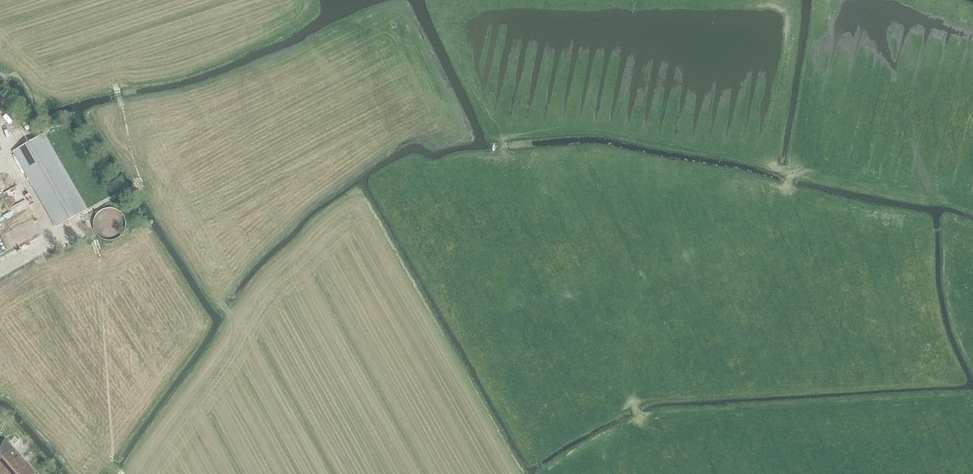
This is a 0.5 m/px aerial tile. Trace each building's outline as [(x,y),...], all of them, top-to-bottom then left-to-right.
[(57,226),(85,211),(42,135),(15,151),(57,226)] [(123,223),(123,220),(122,217),(120,214),(118,211),(115,210),(113,208),(111,208),(107,208),(103,208),(101,209),(98,211),(96,213),(94,216),(93,218),(93,220),(92,223),(93,226),(94,229),(95,231),(97,234),(99,236),(103,237),(106,238),(109,238),(113,237),(114,236),(117,235),(119,233),(120,231),(122,229),(123,226),(123,223)] [(36,473),(6,439),(0,444),(0,473),(36,473)]
